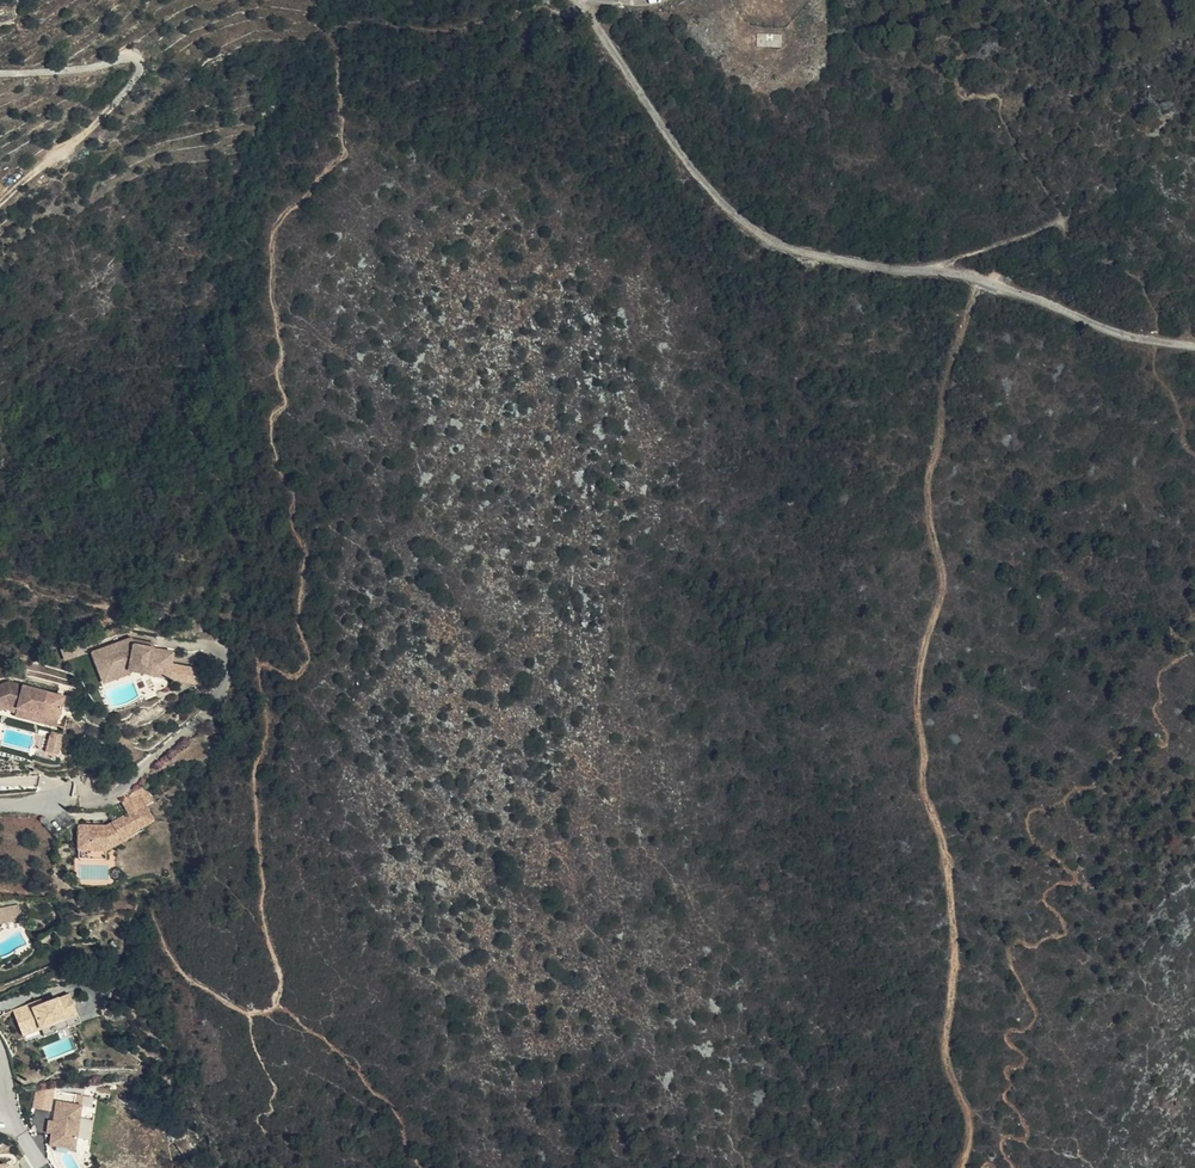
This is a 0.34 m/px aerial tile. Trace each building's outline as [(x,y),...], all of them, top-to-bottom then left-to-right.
[(759,33),(759,45),(783,45),(783,33),(759,33)] [(150,643),(151,636),(119,647),(126,670),(148,662),(161,666),(159,672),(185,679),(191,654),(172,649),(150,643)] [(174,642),(151,636),(150,643),(172,649),(174,642)] [(148,669),(148,662),(126,670),(119,647),(110,650),(121,681),(148,672),(148,669)] [(148,662),(148,669),(159,672),(161,666),(148,662)] [(3,713),(9,710),(11,705),(19,707),(16,717),(45,724),(44,727),(57,730),(64,701),(8,687),(0,690),(0,714),(3,713)] [(45,724),(16,717),(16,720),(44,727),(45,724)] [(65,737),(51,734),(46,756),(59,759),(65,737)] [(139,813),(130,799),(117,807),(125,819),(131,817),(139,813)] [(138,832),(131,817),(125,819),(105,829),(77,829),(77,852),(103,852),(127,841),(126,838),(138,832)] [(103,852),(77,852),(75,862),(102,863),(103,852)] [(21,918),(17,899),(0,902),(0,922),(21,918)] [(70,995),(58,999),(66,1020),(41,1030),(44,1038),(81,1025),(70,995)] [(43,1005),(41,1000),(13,1011),(23,1036),(66,1020),(58,999),(43,1005)] [(84,1101),(83,1115),(92,1116),(92,1111),(94,1111),(95,1094),(56,1091),(55,1099),(84,1101)] [(54,1103),(53,1111),(78,1114),(79,1106),(54,1103)] [(78,1114),(53,1111),(52,1122),(55,1122),(53,1135),(50,1135),(49,1147),(73,1150),(78,1114)] [(53,1135),(55,1122),(52,1122),(48,1122),(46,1134),(50,1135),(53,1135)]
